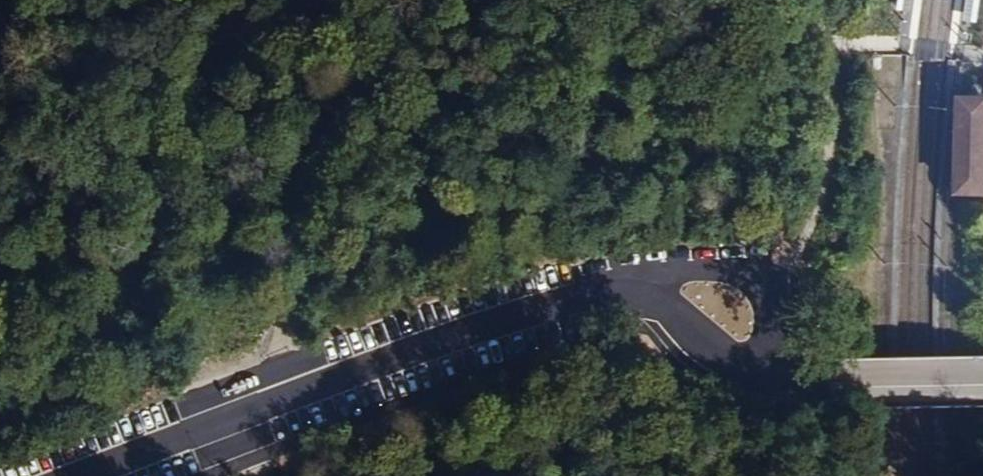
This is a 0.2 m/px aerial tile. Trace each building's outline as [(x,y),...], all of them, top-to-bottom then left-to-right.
[(958,100),(955,196),(978,197),(982,101),(958,100)]
